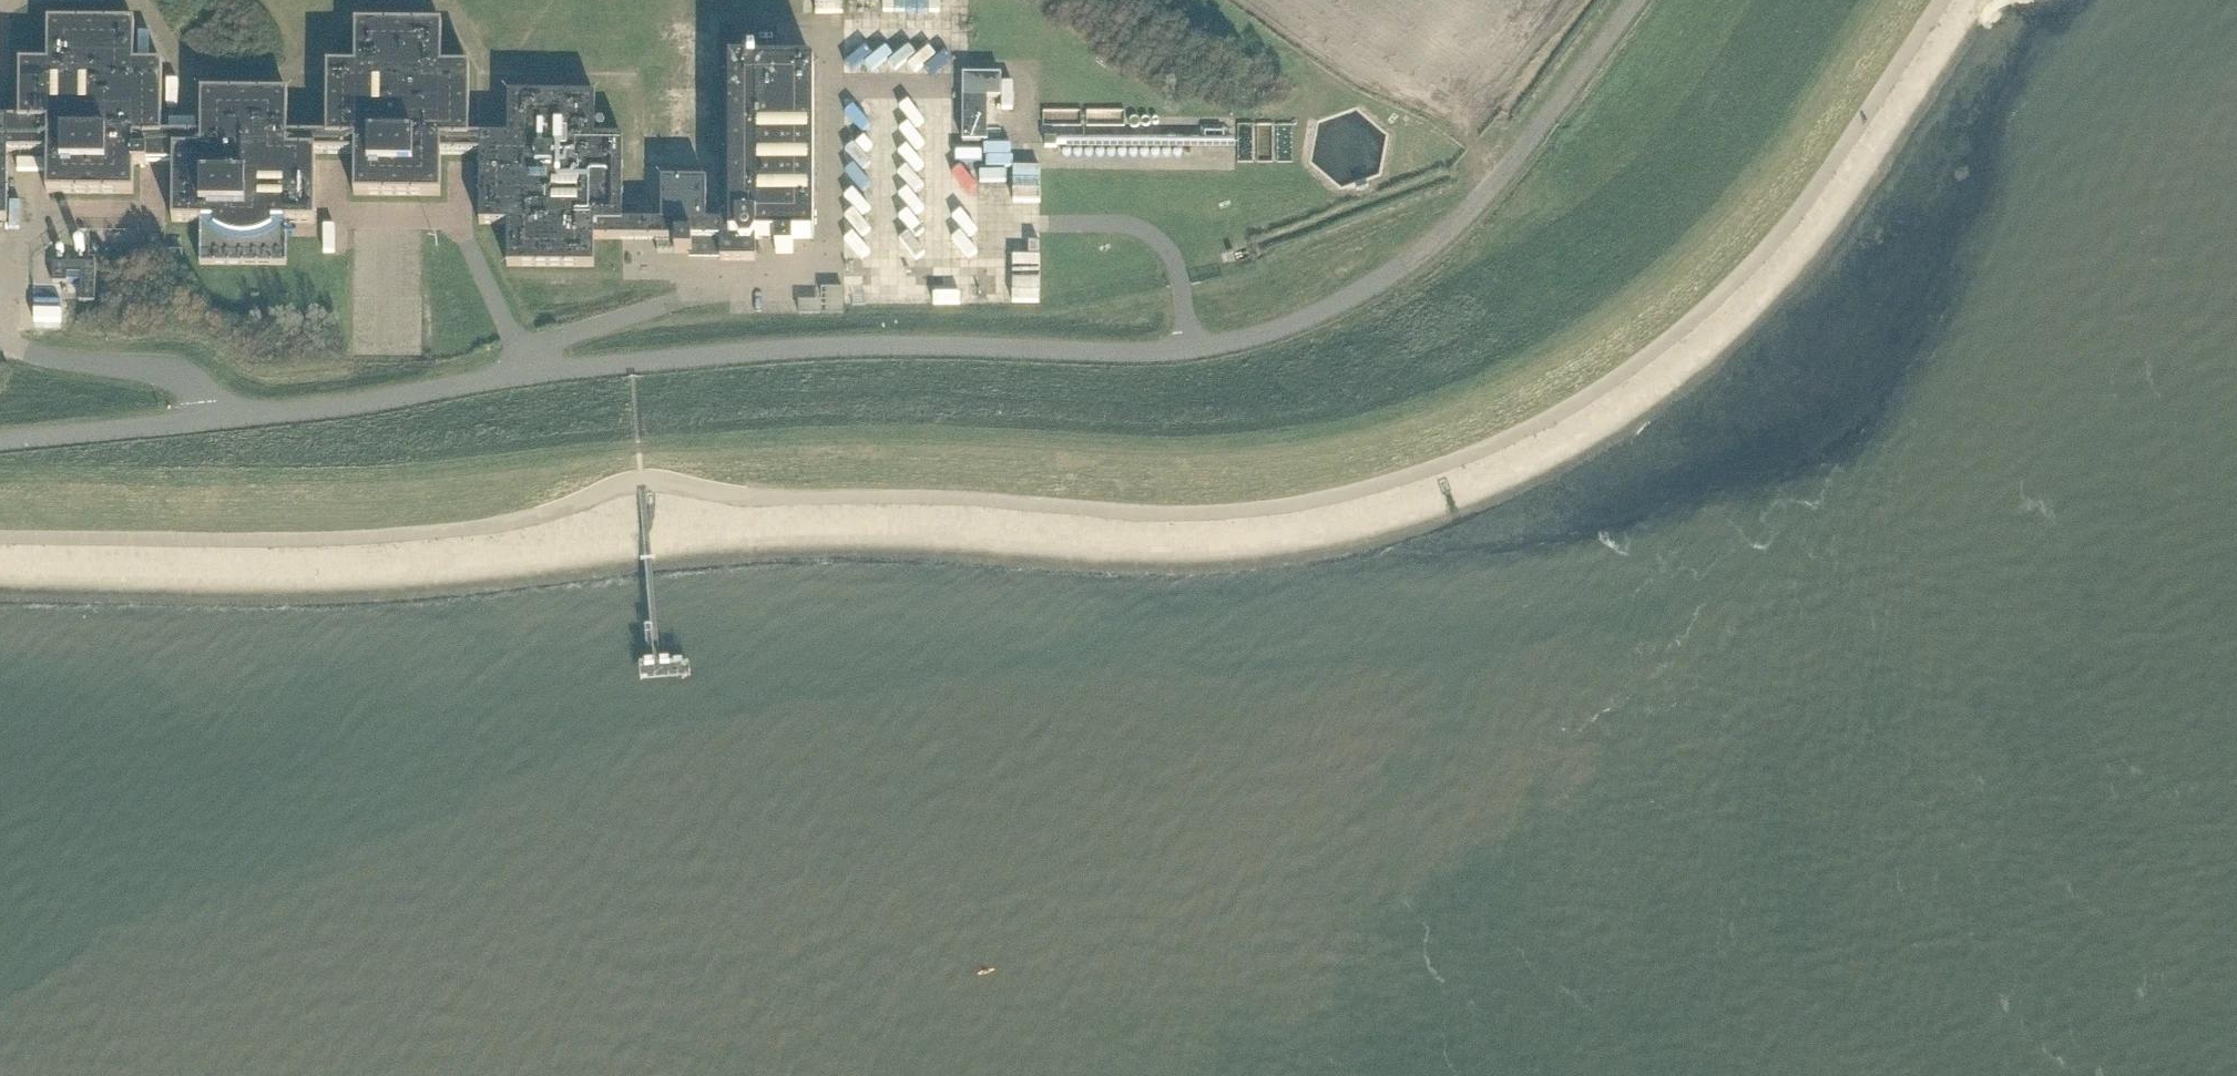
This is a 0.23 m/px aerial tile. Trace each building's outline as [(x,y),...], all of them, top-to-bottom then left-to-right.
[(9,220),(10,150),(49,150),(48,192),(135,193),(136,151),(175,151),(174,221),(202,222),(202,263),(289,264),(289,222),(317,223),(317,153),(356,153),(356,195),(443,196),(443,154),(482,154),(482,224),(510,224),(509,266),(596,267),(596,239),(677,239),(677,253),(722,254),(722,223),(724,32),(724,31),(665,31),(664,180),(663,222),(625,222),(625,138),(597,138),(598,96),(511,95),(510,137),(471,137),(472,67),(444,67),(444,25),(357,24),(357,66),(329,66),(329,136),(290,135),(290,93),(203,93),(203,135),(164,134),(165,64),(137,64),(137,22),(50,22),(50,64),(22,63),(21,119),(0,119),(0,220),(9,220)] [(782,32),(724,32),(722,223),(722,254),(722,260),(758,261),(758,239),(778,239),(777,254),(794,254),(794,239),(815,239),(817,66),(781,65),(782,32)] [(887,73),(949,77),(950,50),(889,46),(887,73)] [(1002,74),(963,75),(963,141),(988,141),(988,97),(1001,97),(1002,74)] [(860,128),(873,127),(871,110),(858,111),(860,128)] [(1284,161),(1283,125),(1265,125),(1265,161),(1284,161)] [(1181,161),(1243,164),(1243,144),(1234,144),(1234,133),(1214,132),(1213,143),(1163,141),(1162,150),(1181,151),(1181,161)] [(963,172),(962,260),(971,274),(962,274),(962,281),(978,306),(989,299),(979,284),(989,277),(978,261),(988,255),(978,240),(987,233),(974,214),(982,214),(983,194),(988,190),(972,166),(963,172)] [(1022,248),(1023,248),(1023,281),(1034,281),(1034,298),(1050,298),(1050,197),(1022,197),(1022,248)] [(332,226),(332,254),(344,254),(344,226),(332,226)] [(54,263),(54,281),(68,281),(68,279),(81,279),(81,301),(95,301),(96,263),(54,263)] [(70,299),(43,300),(43,314),(70,313),(70,299)]
